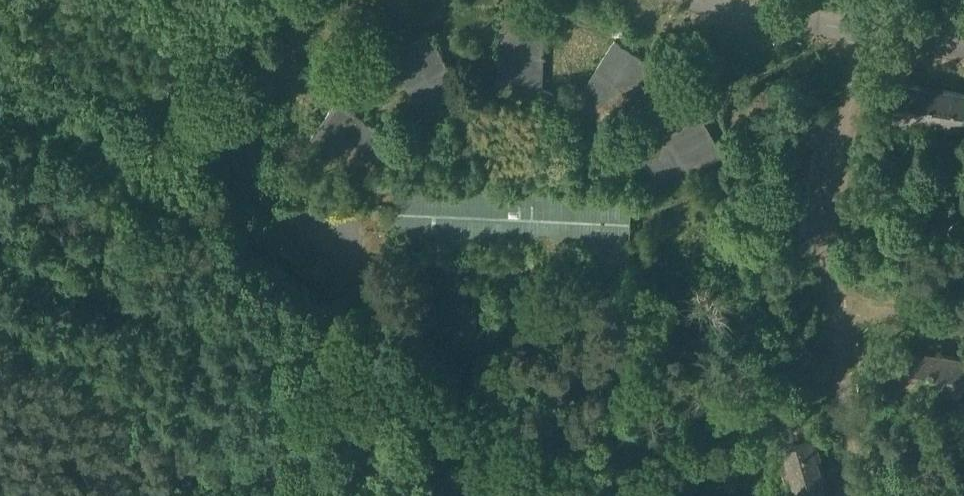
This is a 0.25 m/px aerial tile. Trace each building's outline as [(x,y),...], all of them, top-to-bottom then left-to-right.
[(544,18),(502,16),(499,86),(540,88),(544,18)] [(461,97),(429,33),(391,52),(423,116),(461,97)] [(649,63),(615,42),(578,102),(612,123),(649,63)] [(919,88),(898,84),(893,117),(926,122),(930,94),(918,92),(919,88)] [(612,123),(578,102),(540,88),(499,86),(461,97),(423,116),(422,116),(394,142),(377,164),(388,172),(405,149),(428,127),(455,114),(479,165),(478,187),(491,188),(493,162),(468,108),(498,99),(539,101),(570,113),(581,119),(577,192),(591,193),(594,128),(604,134),(628,160),(645,189),(656,182),(640,153),(612,123)] [(941,91),(941,96),(930,94),(926,122),(959,128),(963,99),(963,95),(941,91)] [(394,142),(337,100),(312,134),(369,176),(377,164),(394,142)] [(701,118),(640,153),(656,182),(660,189),(721,154),(701,118)] [(920,351),(899,348),(894,383),(928,388),(932,357),(919,355),(920,351)] [(944,354),(943,359),(932,357),(928,388),(962,393),(963,379),(963,357),(944,354)] [(814,408),(785,416),(792,443),(810,439),(806,425),(817,422),(814,408)] [(792,443),(783,446),(787,457),(782,459),(786,475),(791,473),(797,495),(823,488),(815,457),(819,456),(814,438),(792,443)]
